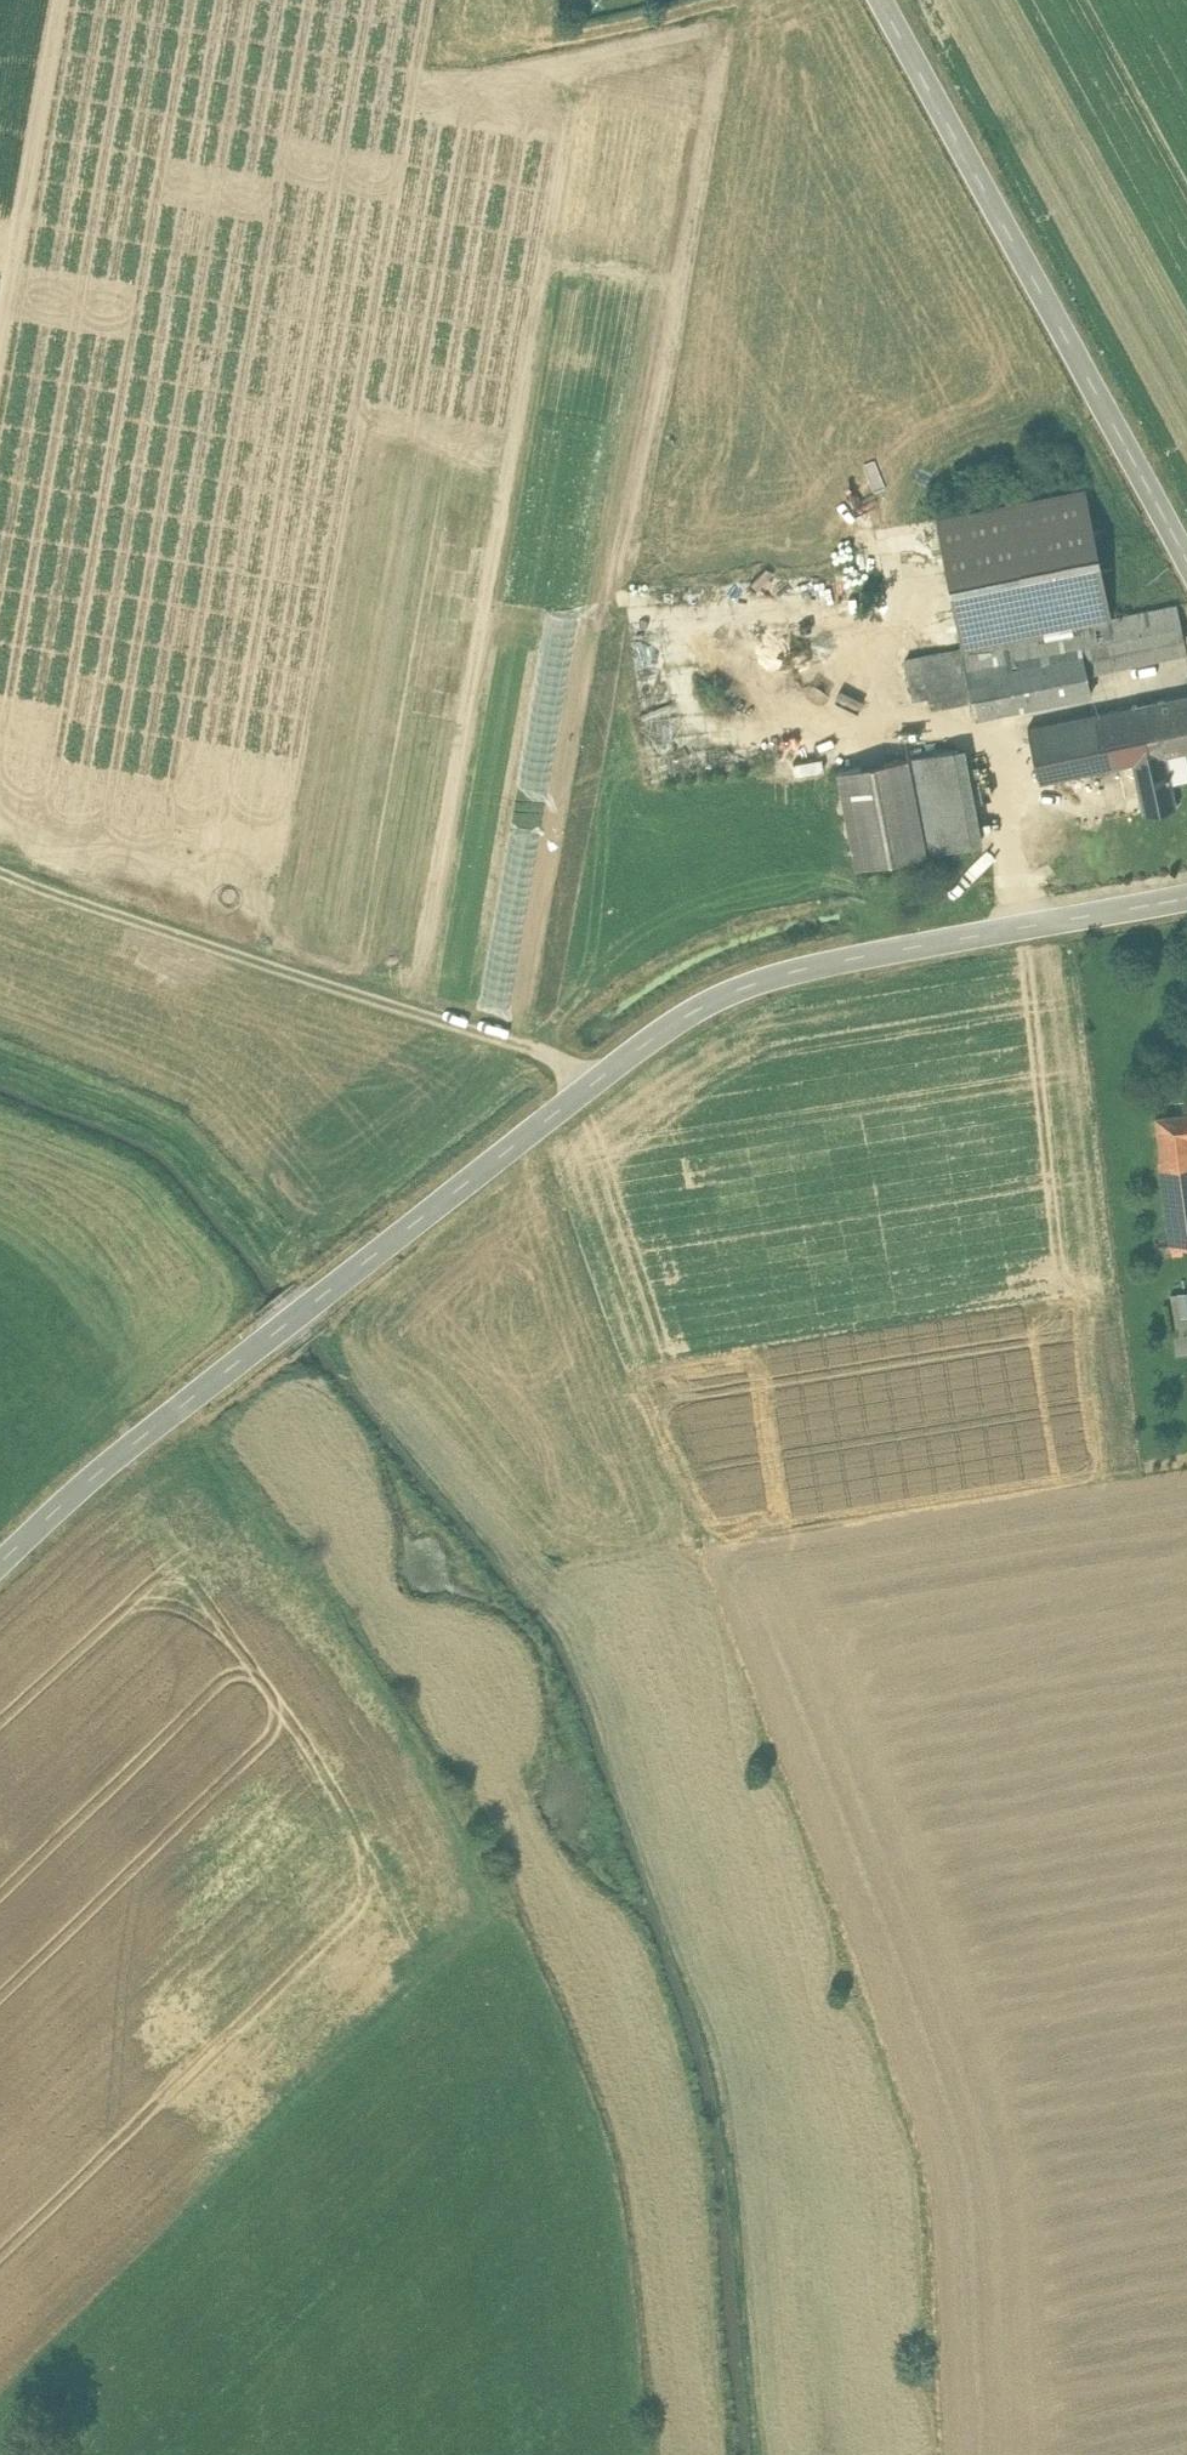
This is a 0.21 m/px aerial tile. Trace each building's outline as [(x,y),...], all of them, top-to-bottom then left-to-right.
[(1085,488),(937,518),(964,646),(1077,623),(1111,616),(1085,488)] [(1177,603),(1111,616),(1120,662),(1186,648),(1177,603)] [(1111,616),(1077,623),(1087,669),(1120,662),(1111,616)] [(964,646),(962,647),(970,688),(976,716),(1091,692),(1087,669),(1077,623),(964,646)] [(962,647),(920,655),(928,692),(929,696),(970,688),(962,647)] [(920,655),(906,658),(913,694),(928,692),(920,655)] [(1154,700),(1165,752),(1186,748),(1186,693),(1154,700)] [(1154,700),(1028,726),(1039,779),(1133,759),(1144,812),(1176,805),(1165,752),(1154,700)] [(963,745),(912,755),(930,850),(981,840),(963,745)] [(912,755),(837,769),(855,864),(930,850),(912,755)] [(1156,1115),(1164,1183),(1186,1181),(1186,1111),(1156,1115)] [(1164,1183),(1171,1241),(1186,1239),(1186,1181),(1164,1183)] [(1175,1289),(1177,1313),(1186,1312),(1186,1288),(1175,1289)]
